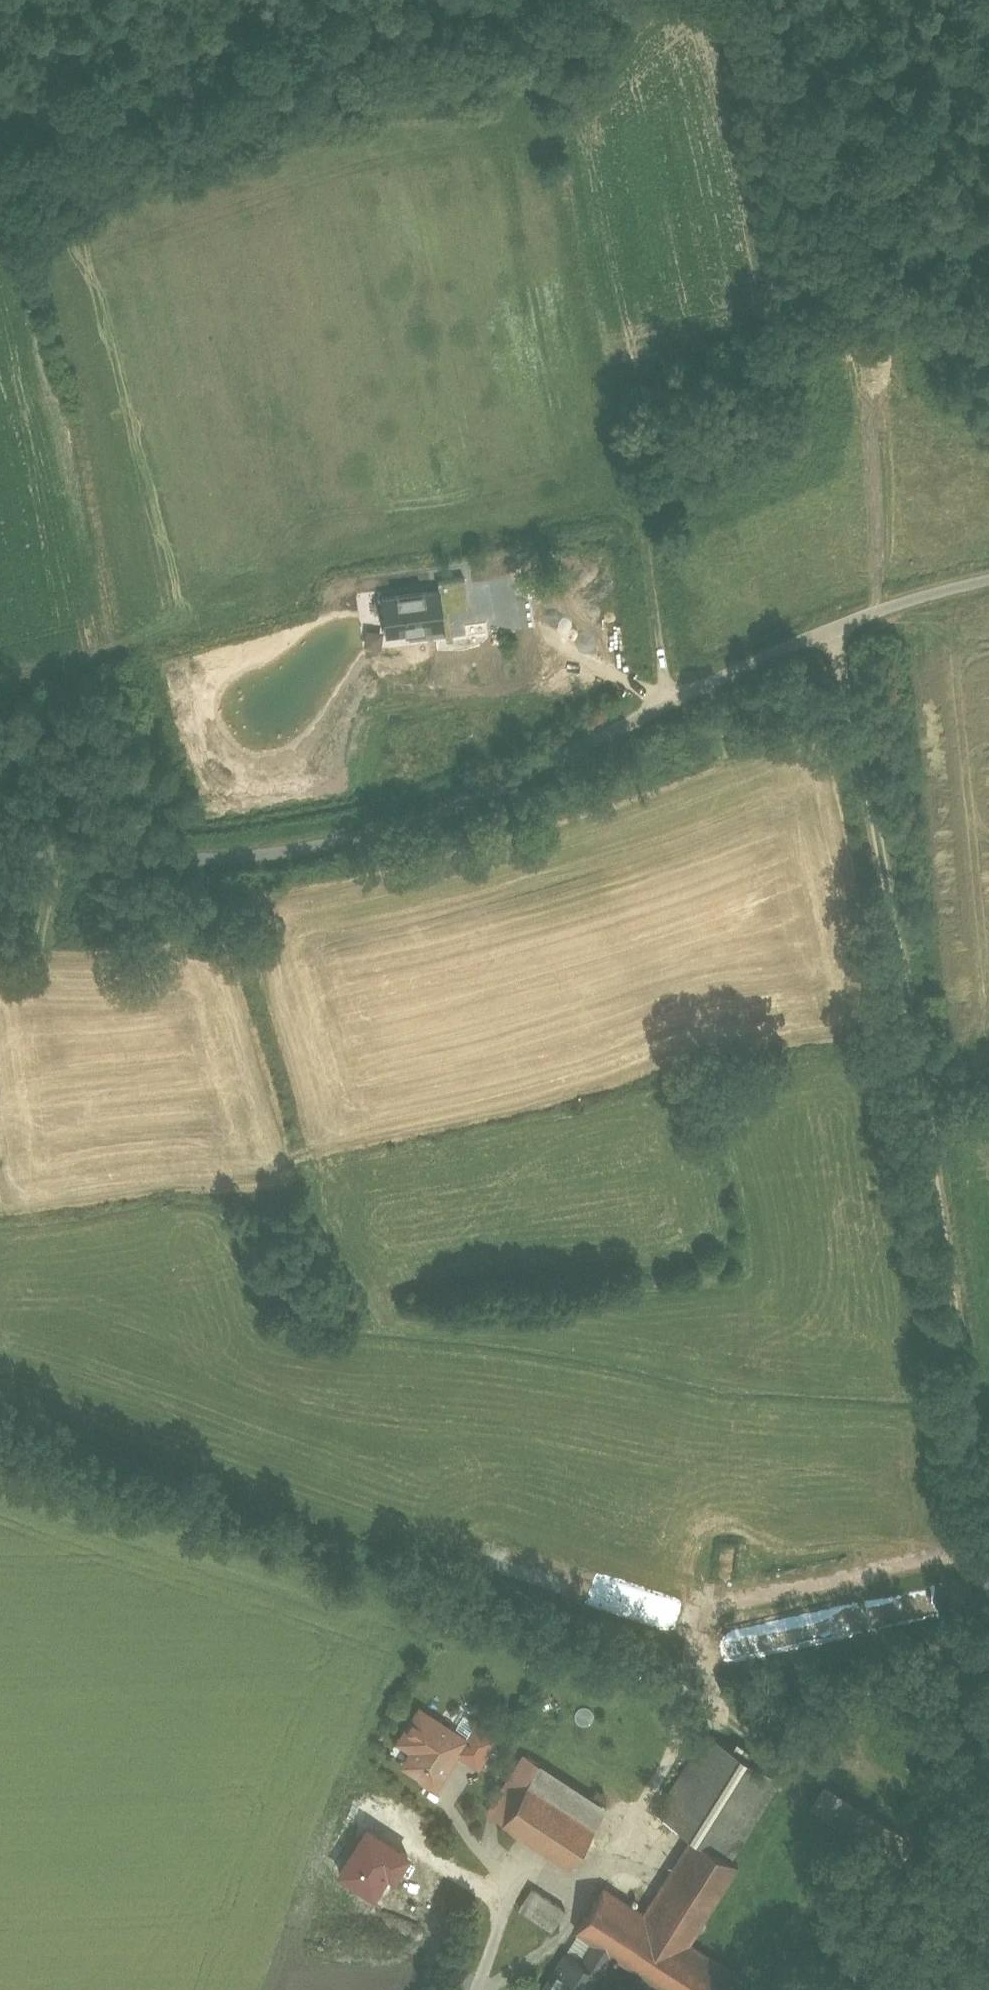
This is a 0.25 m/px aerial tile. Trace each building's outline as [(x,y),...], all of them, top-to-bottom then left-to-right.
[(449,586),(371,595),(376,633),(408,630),(411,657),(456,651),(456,648),(454,627),(449,586)] [(454,627),(456,648),(489,644),(487,628),(487,623),(454,627)] [(405,1768),(444,1793),(464,1761),(476,1740),(423,1708),(400,1745),(414,1754),(405,1768)] [(476,1740),(464,1761),(484,1773),(506,1738),(486,1725),(476,1740)] [(697,1835),(738,1861),(787,1783),(710,1735),(700,1751),(661,1813),(697,1835)] [(575,1871),(615,1808),(529,1754),(495,1808),(513,1819),(507,1829),(575,1871)] [(841,1791),(827,1783),(817,1801),(830,1809),(841,1791)] [(673,1989),(732,1989),(744,1971),(700,1943),(747,1867),(738,1861),(697,1835),(649,1911),(612,1888),(583,1934),(637,1967),(654,1978),(673,1989)] [(534,1886),(523,1909),(560,1927),(571,1903),(534,1886)] [(583,1934),(548,1989),(623,1989),(637,1967),(583,1934)]
